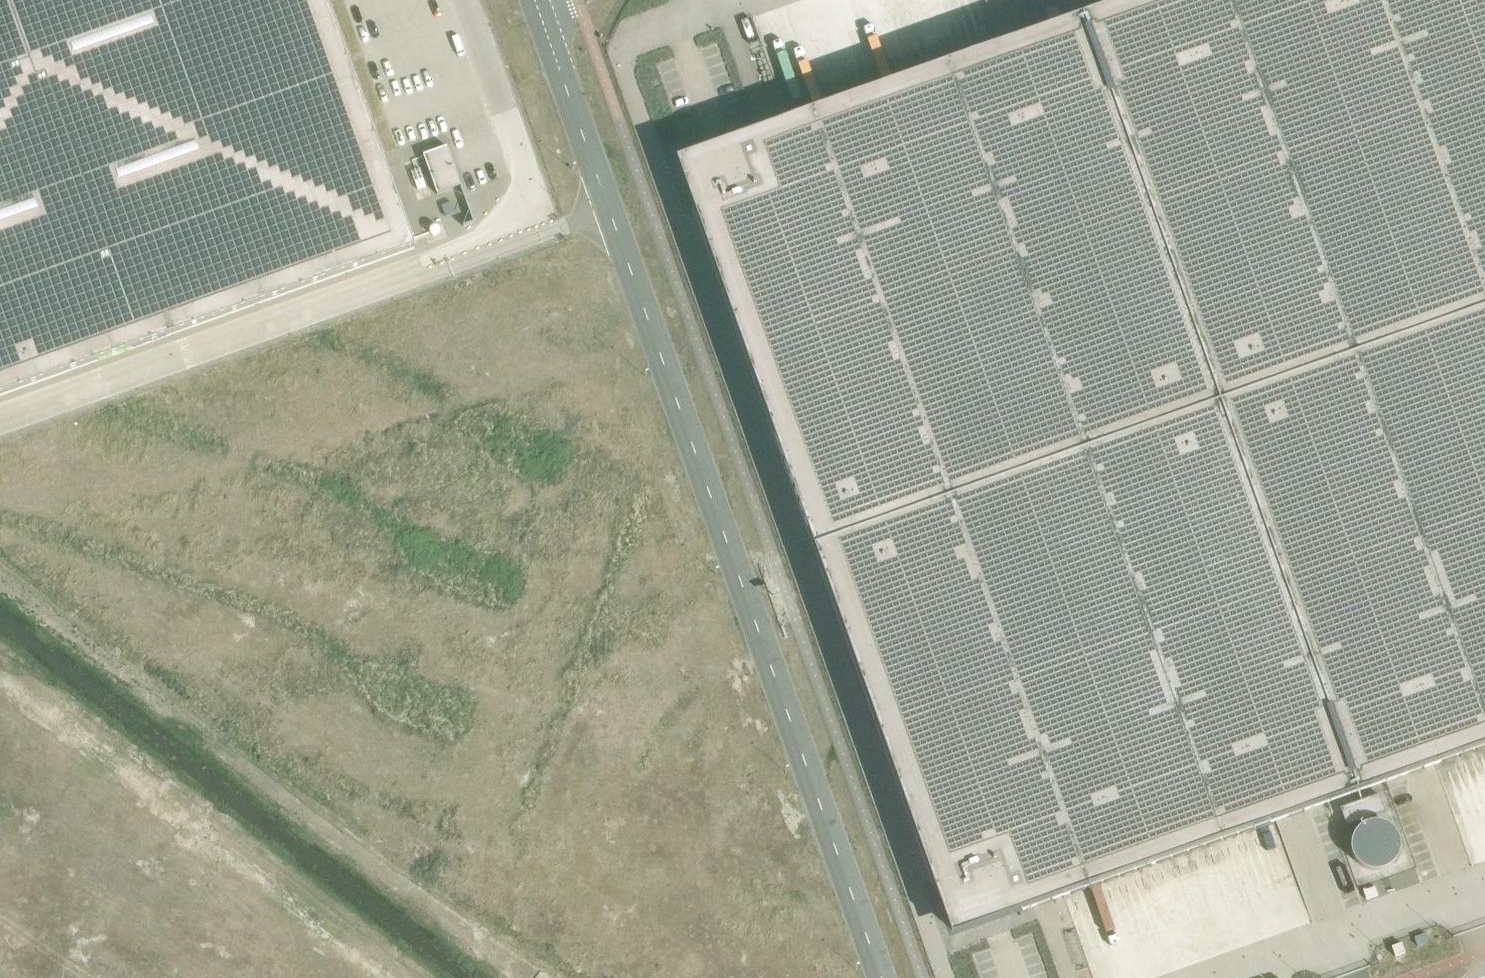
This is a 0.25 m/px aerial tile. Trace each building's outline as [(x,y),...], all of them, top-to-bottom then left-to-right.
[(414,248),(325,0),(0,0),(0,396),(414,248)] [(935,893),(938,891),(952,930),(1016,908),(1017,911),(1019,910),(1484,745),(1484,0),(1126,0),(744,135),(743,136),(743,139),(680,162),(693,201),(690,202),(691,204),(813,547),(935,891),(935,893)] [(423,155),(437,194),(461,186),(446,146),(423,155)] [(1346,825),(1384,811),(1378,794),(1339,808),(1346,825)] [(1411,865),(1393,814),(1348,829),(1362,870),(1377,865),(1381,876),(1411,865)]
